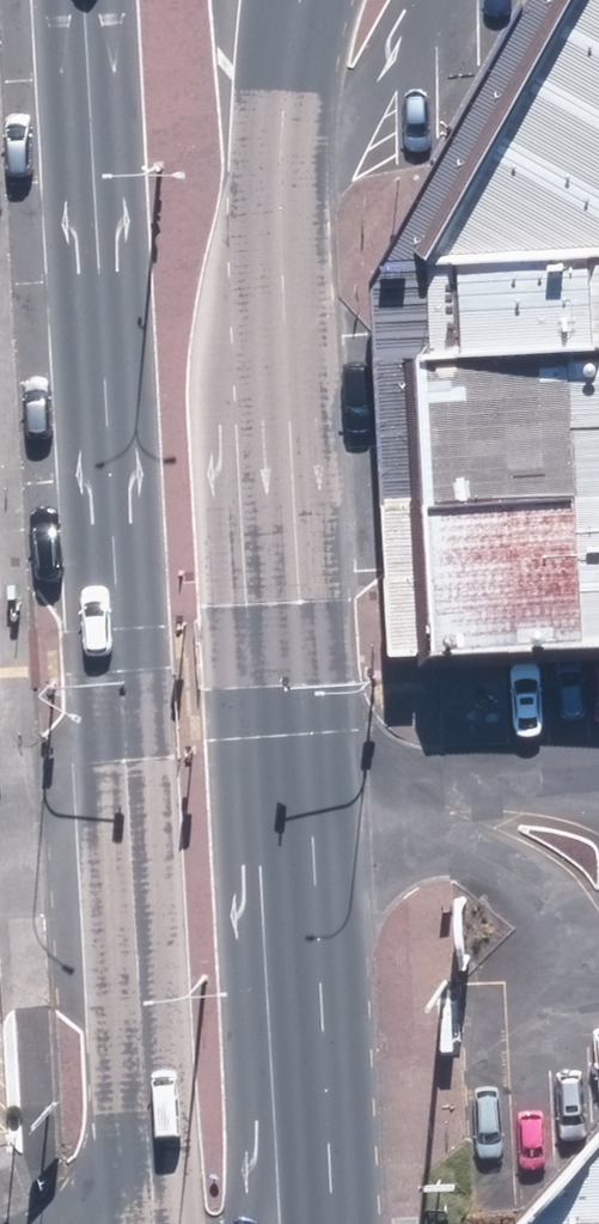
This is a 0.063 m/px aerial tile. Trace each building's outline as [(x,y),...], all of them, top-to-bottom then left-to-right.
[(420,670),(438,669),(598,662),(598,0),(525,0),(434,164),(408,209),(420,670)] [(495,1223),(598,1223),(598,1111),(495,1223)]
